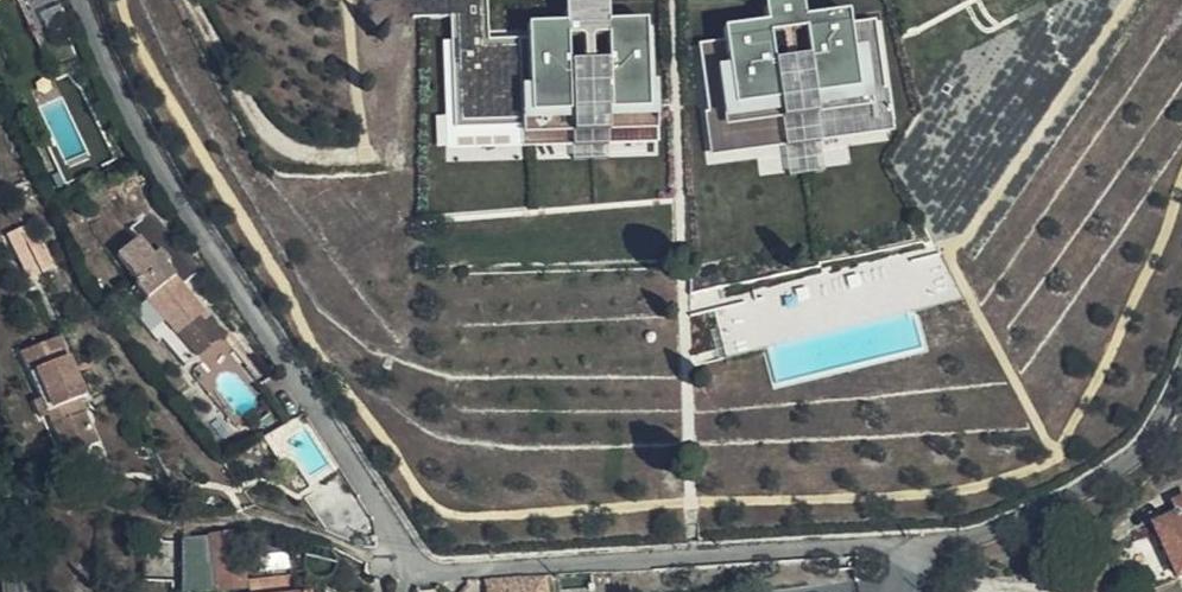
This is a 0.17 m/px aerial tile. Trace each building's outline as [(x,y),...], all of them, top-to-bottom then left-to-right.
[(491,49),(490,0),(453,0),(455,50),(491,49)] [(608,0),(568,0),(568,26),(529,27),(531,114),(650,110),(647,22),(608,23),(608,0)] [(802,0),(768,0),(772,24),(727,31),(728,40),(700,44),(709,110),(707,110),(712,153),(894,128),(888,89),(884,89),(874,21),(852,24),(850,13),(805,20),(802,0)] [(131,185),(124,171),(103,182),(110,197),(131,185)] [(134,285),(175,338),(205,314),(157,254),(151,257),(137,239),(116,256),(138,282),(134,285)] [(42,274),(31,251),(15,257),(28,282),(42,274)] [(205,314),(175,338),(193,360),(222,337),(205,314)] [(64,451),(102,434),(83,392),(89,389),(63,331),(20,348),(64,451)] [(1158,525),(1181,576),(1181,575),(1181,514),(1158,525)] [(237,535),(211,538),(219,591),(221,591),(246,588),(237,535)]
